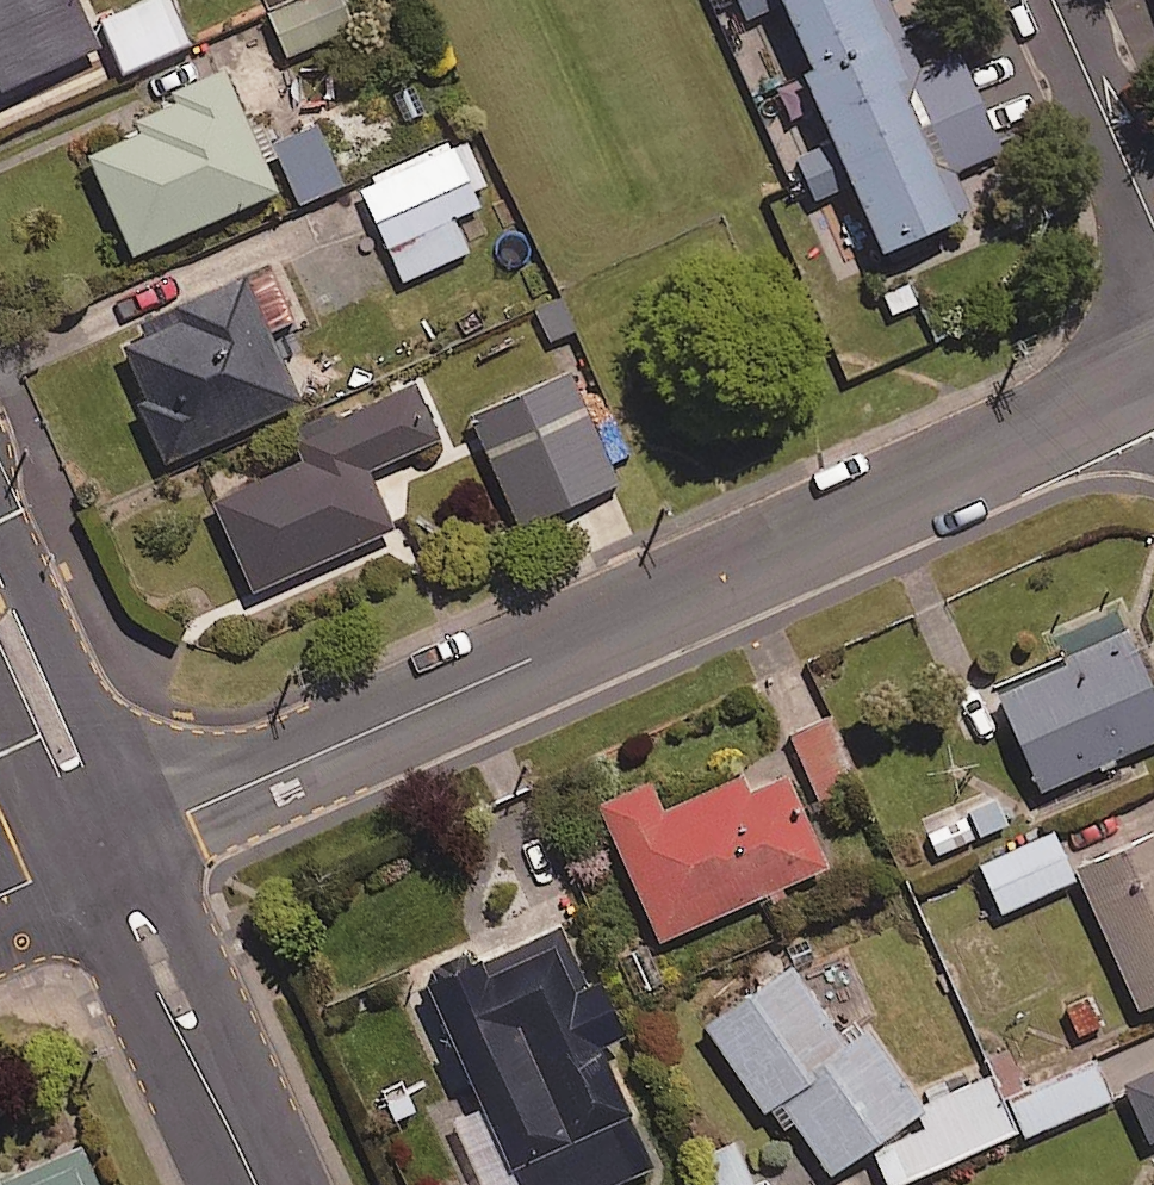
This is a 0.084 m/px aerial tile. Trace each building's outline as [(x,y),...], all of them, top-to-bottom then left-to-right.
[(78,0),(0,0),(0,83),(3,89),(99,47),(78,0)] [(171,0),(150,0),(100,22),(123,74),(190,44),(171,0)] [(330,0),(301,0),(270,11),(286,53),(342,32),(330,0)] [(747,19),(785,2),(812,65),(805,68),(836,139),(796,156),(815,199),(854,182),(884,251),(973,213),(955,171),(1003,150),(957,42),(913,61),(886,0),(739,0),(747,19)] [(168,93),(172,104),(122,126),(126,136),(89,153),(133,254),(277,191),(223,69),(168,93)] [(343,185),(319,127),(276,144),(299,202),(343,185)] [(478,206),(450,143),(362,181),(405,279),(468,251),(452,217),(478,206)] [(306,318),(283,265),(139,327),(145,340),(120,351),(168,460),(299,402),(269,334),(306,318)] [(617,484),(570,374),(472,417),(520,527),(617,484)] [(433,441),(412,392),(297,443),(305,462),(214,502),(252,590),(392,529),(366,470),(433,441)] [(1129,632),(998,689),(1042,791),(1153,742),(1153,690),(1129,632)] [(856,783),(830,720),(790,736),(817,799),(856,783)] [(787,775),(748,792),(741,777),(664,811),(651,781),(599,804),(659,941),(827,867),(787,775)] [(995,795),(926,825),(940,857),(1009,827),(995,795)] [(1074,880),(1052,833),(982,866),(1003,913),(1074,880)] [(1079,872),(1141,1010),(1153,1004),(1153,838),(1079,872)] [(427,989),(449,1038),(441,1041),(460,1084),(474,1078),(521,1184),(616,1184),(653,1169),(600,1049),(622,1039),(595,977),(583,982),(560,930),(427,989)] [(870,1029),(844,1046),(793,970),(708,1027),(766,1115),(784,1104),(831,1175),(873,1147),(890,1184),(898,1184),(1016,1132),(991,1078),(923,1109),(870,1029)] [(1112,1099),(1095,1060),(1010,1097),(1027,1136),(1112,1099)] [(1125,1084),(1149,1141),(1153,1139),(1153,1072),(1125,1084)] [(737,1143),(706,1154),(718,1184),(752,1184),(737,1143)] [(83,1146),(0,1181),(0,1184),(100,1184),(83,1146)]
